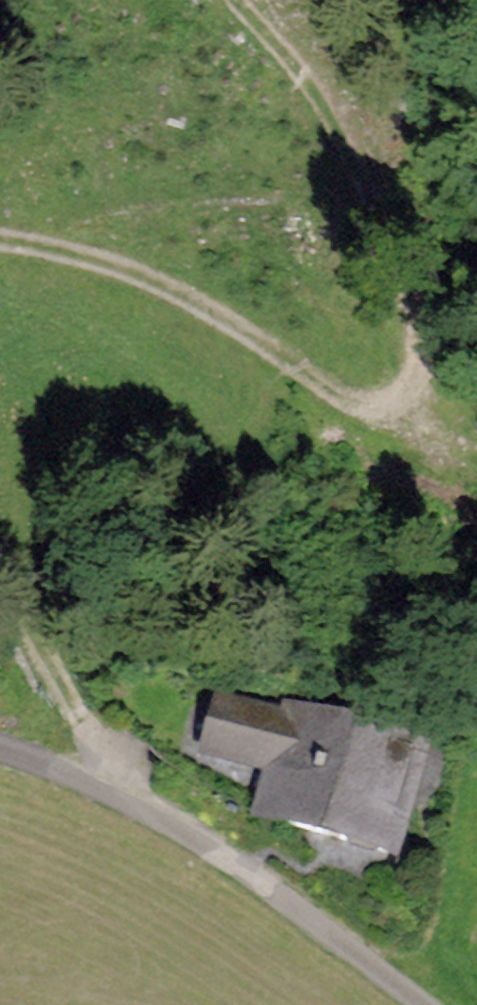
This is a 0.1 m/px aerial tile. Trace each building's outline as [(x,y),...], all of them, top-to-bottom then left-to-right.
[(272,771),(260,816),(395,852),(426,737),(277,697),(274,708),(216,693),(200,752),(272,771)]
